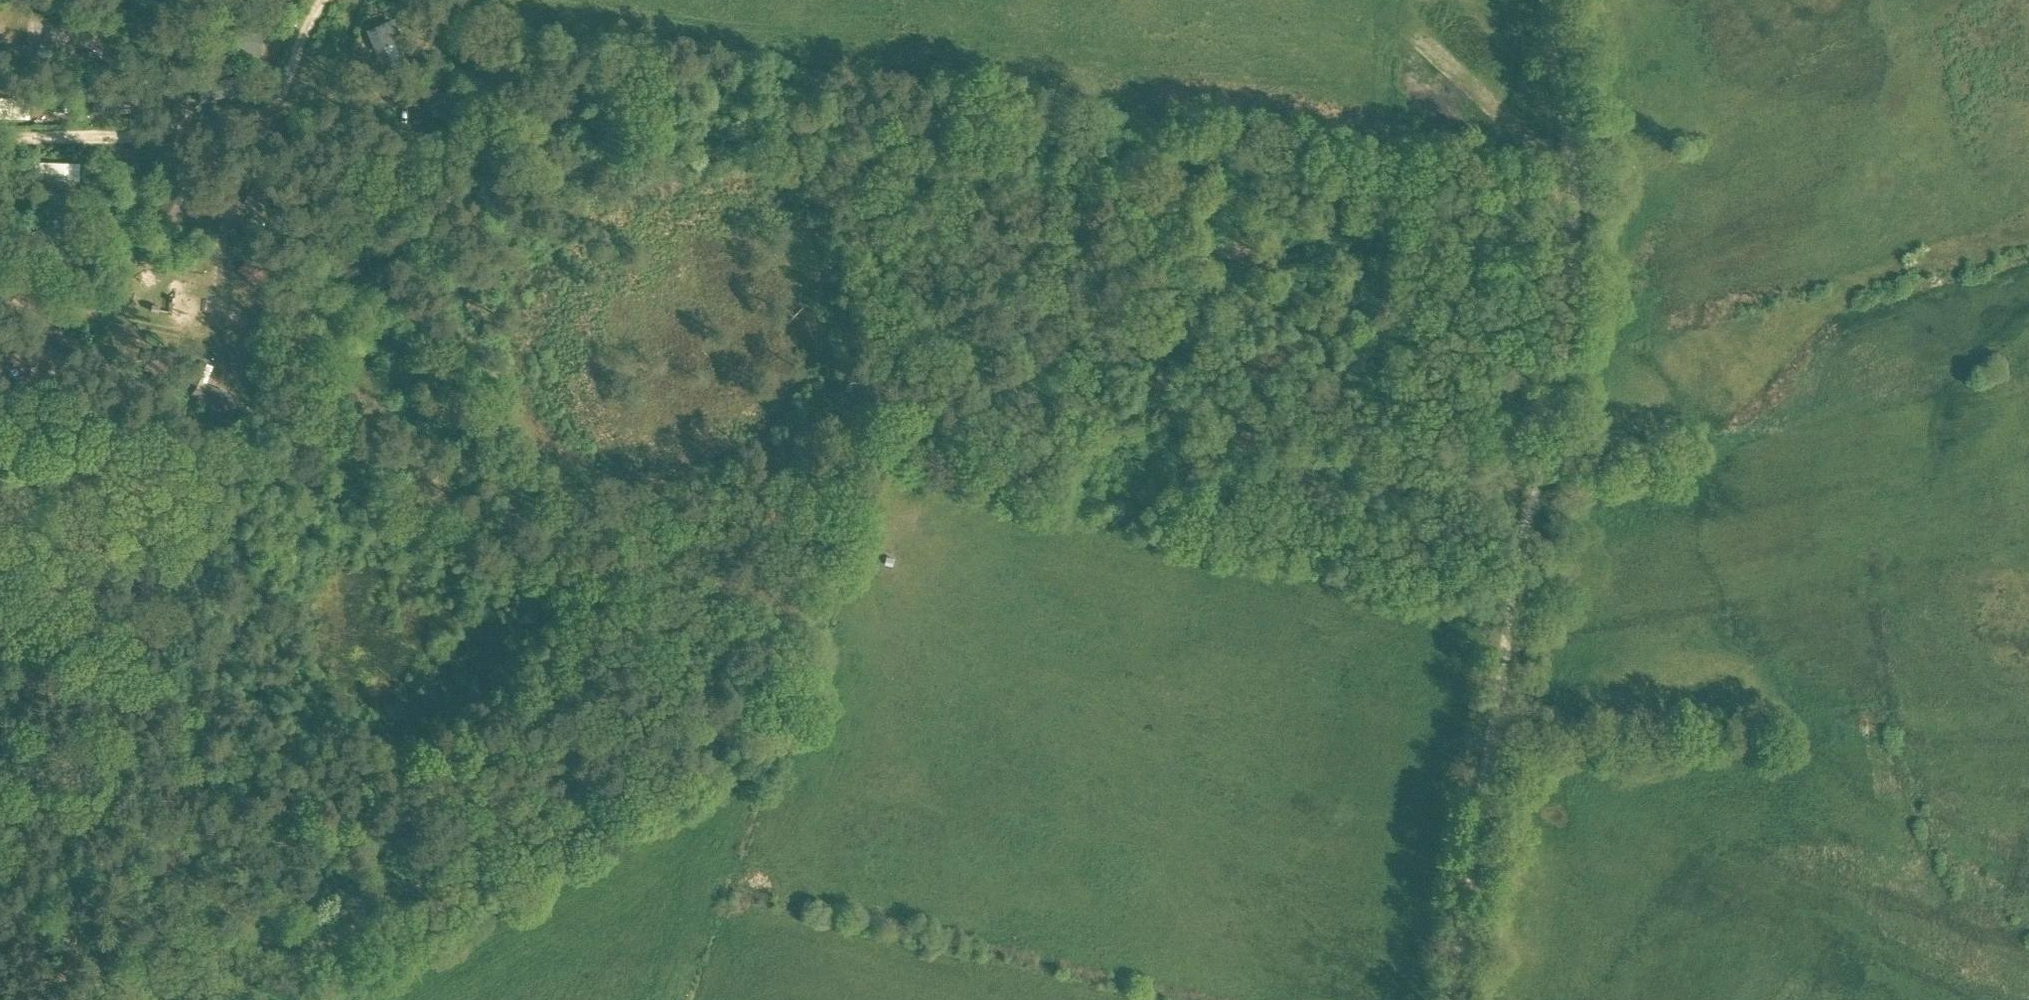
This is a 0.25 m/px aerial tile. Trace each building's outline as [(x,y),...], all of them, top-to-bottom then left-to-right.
[(391,44),(400,40),(391,20),(365,32),(380,66),(398,58),(391,44)] [(225,28),(223,47),(260,52),(262,33),(225,28)] [(0,98),(0,117),(29,117),(29,98),(0,98)] [(66,182),(67,170),(56,162),(45,168),(36,168),(35,180),(44,180),(44,181),(55,188),(66,182)] [(364,236),(355,237),(356,251),(365,250),(364,236)] [(162,350),(158,367),(174,371),(178,354),(162,350)] [(201,363),(188,394),(222,408),(228,393),(205,384),(212,368),(201,363)]
